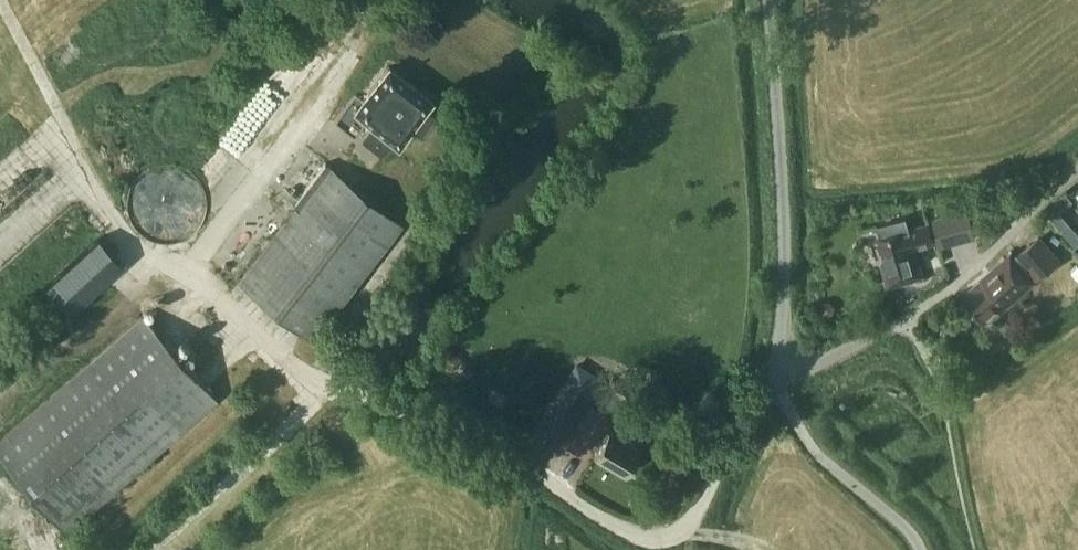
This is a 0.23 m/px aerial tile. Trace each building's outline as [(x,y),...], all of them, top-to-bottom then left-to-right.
[(433,102),(390,68),(362,103),(380,117),(364,138),(382,152),(392,140),(399,146),(414,127),(422,133),(435,118),(426,111),(433,102)] [(135,220),(144,230),(154,237),(166,240),(179,239),(190,235),(200,227),(207,217),(211,205),(211,193),(207,181),(199,171),(189,163),(177,159),(164,159),(152,163),(141,171),(133,182),(130,194),(130,208),(135,220)] [(314,338),(404,221),(326,162),(237,279),(314,338)] [(933,216),(940,242),(975,233),(968,207),(933,216)] [(935,242),(929,222),(909,227),(906,216),(876,224),(880,236),(878,236),(886,262),(882,263),(889,285),(924,275),(916,247),(935,242)] [(1068,237),(1076,246),(1077,244),(1077,232),(1076,229),(1068,237)] [(124,262),(99,234),(43,283),(68,312),(124,262)] [(1004,304),(1033,280),(1059,259),(1039,235),(1018,252),(1023,258),(1018,262),(1011,253),(963,293),(982,315),(1000,299),(1004,304)] [(177,431),(216,397),(141,312),(0,436),(0,455),(65,529),(177,431)] [(576,361),(538,423),(560,437),(585,396),(602,406),(604,404),(614,387),(616,385),(592,371),(576,361)] [(593,453),(625,472),(640,447),(609,429),(616,418),(591,403),(573,433),(597,447),(593,453)]
